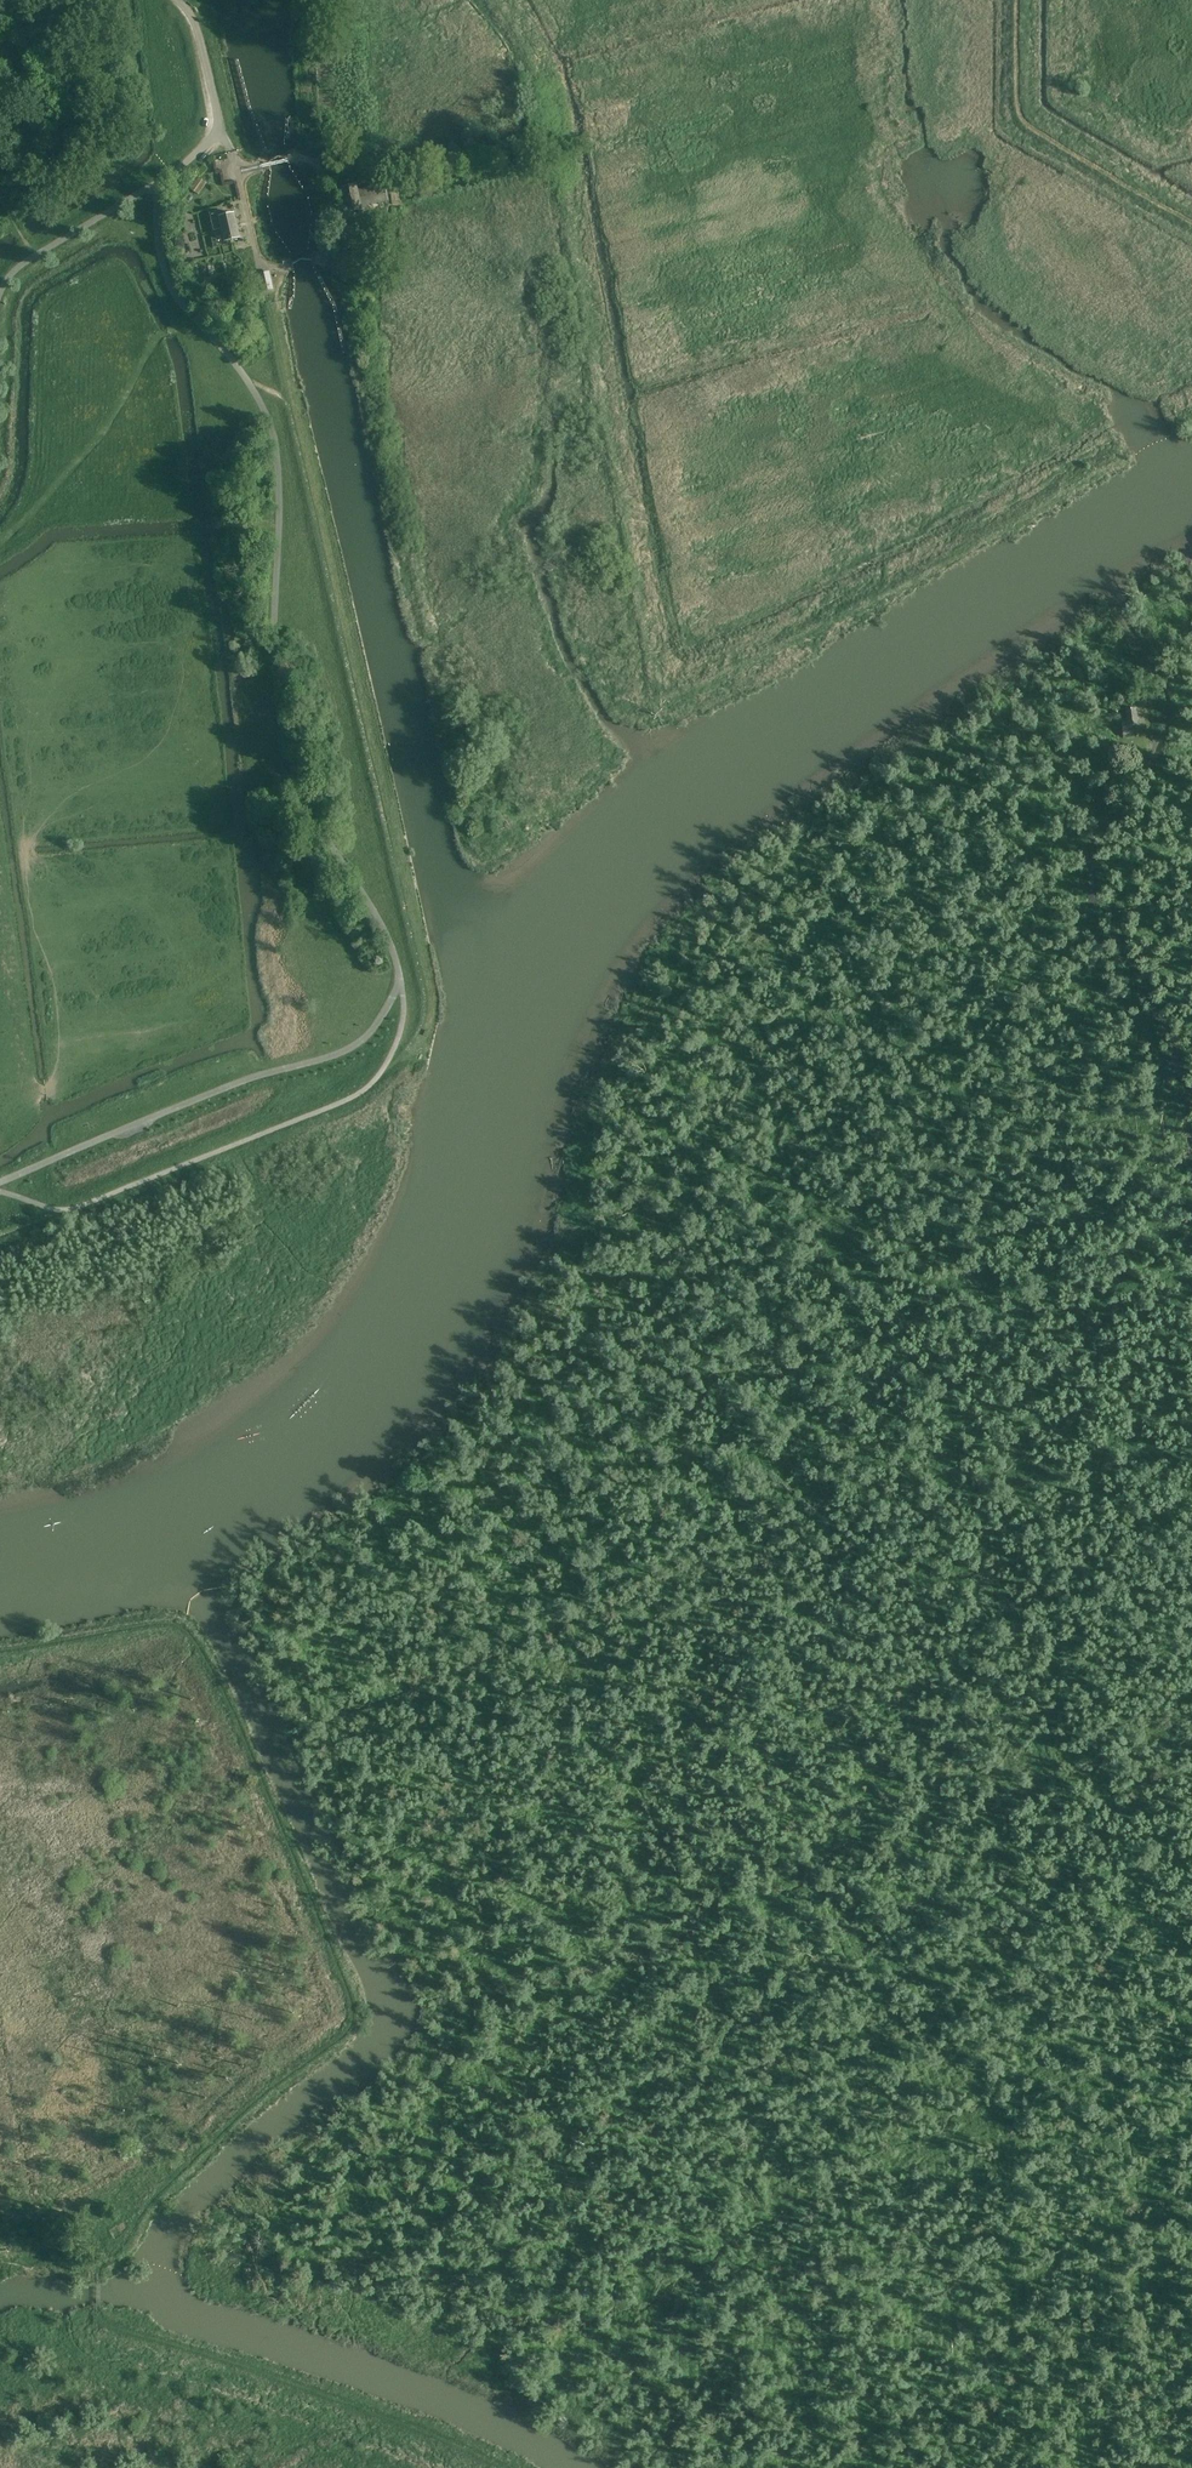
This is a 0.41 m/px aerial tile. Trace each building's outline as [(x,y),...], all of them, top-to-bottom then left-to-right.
[(198,195),(207,183),(199,177),(190,189),(198,195)] [(418,191),(417,185),(407,187),(408,193),(418,191)] [(358,186),(342,189),(347,214),(363,211),(362,208),(387,202),(387,201),(385,191),(384,188),(383,186),(381,186),(380,186),(379,187),(376,187),(365,189),(360,191),(358,186)] [(233,215),(220,218),(219,211),(209,213),(213,231),(222,229),(225,241),(239,238),(233,215)] [(234,248),(235,255),(244,254),(243,246),(234,248)] [(327,257),(332,276),(339,274),(333,255),(327,257)] [(270,270),(258,273),(262,292),(274,289),(270,270)] [(1136,708),(1124,709),(1127,727),(1138,726),(1136,708)]
